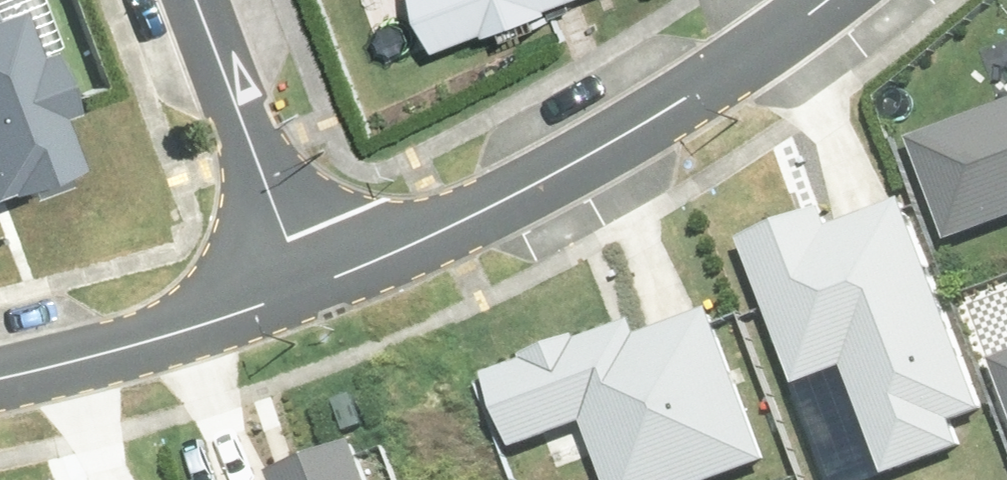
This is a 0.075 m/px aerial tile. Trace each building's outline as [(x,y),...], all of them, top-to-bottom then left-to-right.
[(71,170),(51,119),(59,116),(35,52),(59,43),(42,0),(0,0),(0,188),(1,188),(4,196),(71,170)] [(572,0),(432,0),(449,53),(564,14),(560,4),(572,0)] [(880,88),(926,232),(1006,207),(1006,48),(880,88)] [(898,159),(720,211),(765,364),(826,346),(857,453),(920,435),(908,392),(962,377),(898,159)] [(476,342),(498,405),(561,383),(595,479),(655,479),(781,436),(719,258),(476,342)] [(991,347),(1006,399),(1006,342),(991,347)] [(354,437),(275,466),(280,479),(369,479),(354,437)]
